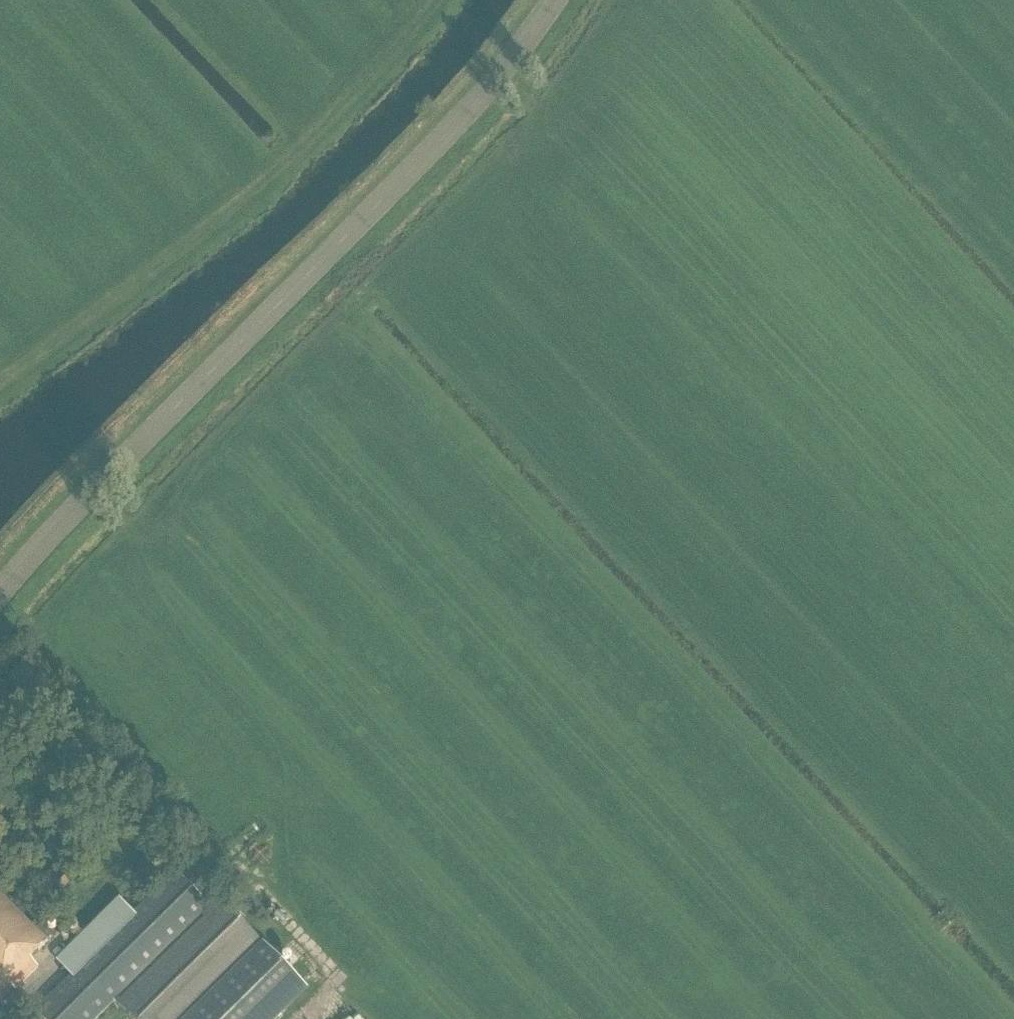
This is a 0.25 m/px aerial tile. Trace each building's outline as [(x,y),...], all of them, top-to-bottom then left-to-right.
[(176,874),(135,915),(120,900),(57,962),(72,977),(36,1012),(43,1018),(98,1018),(116,1001),(133,1018),(275,1018),(305,988),(222,902),(219,900),(210,909),(176,874)] [(48,943),(48,942),(52,938),(40,926),(36,931),(0,895),(0,1001),(13,988),(16,991),(38,968),(31,960),(48,943)]
